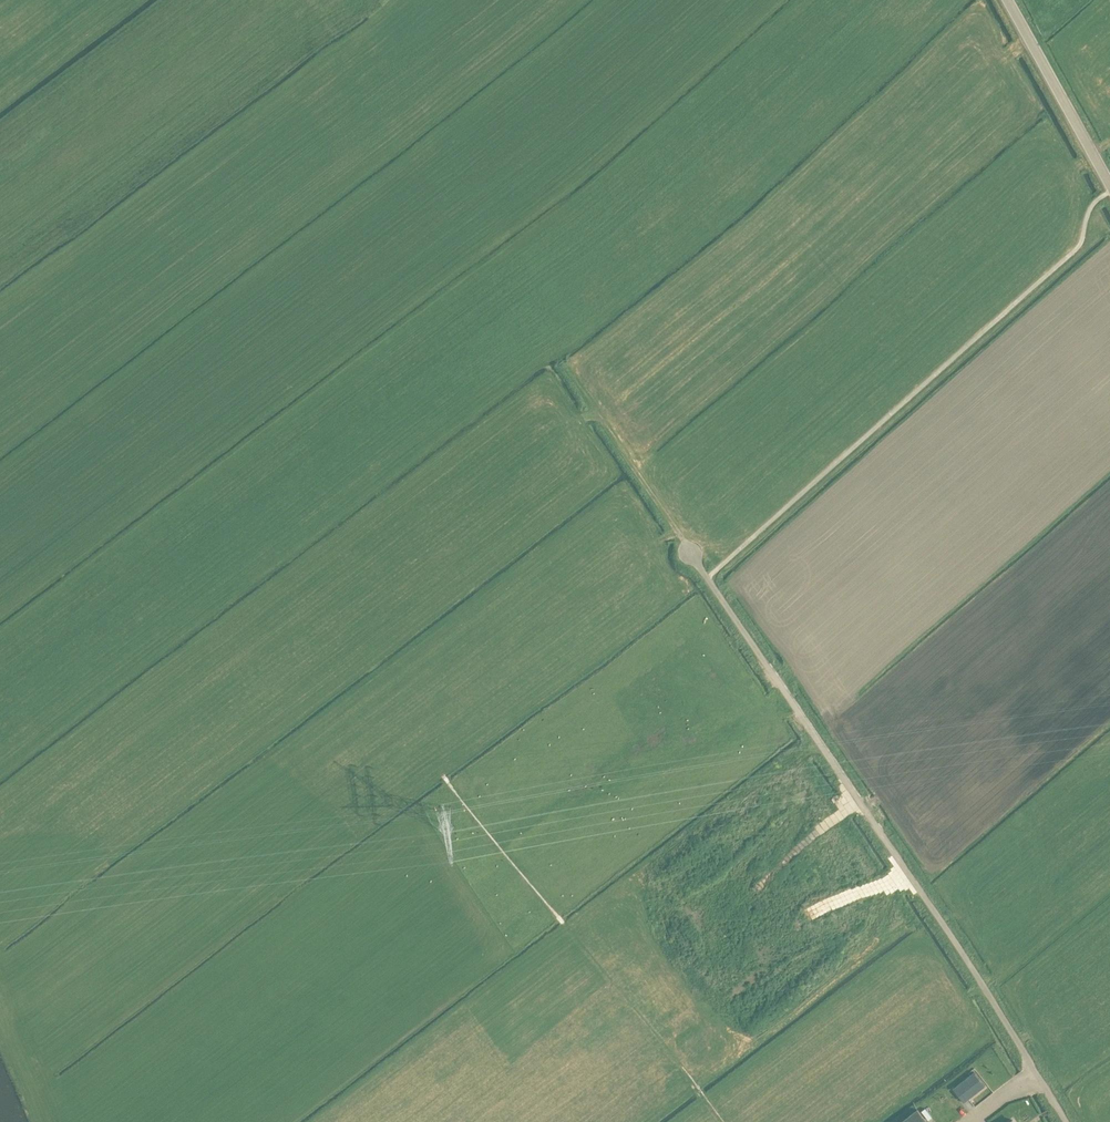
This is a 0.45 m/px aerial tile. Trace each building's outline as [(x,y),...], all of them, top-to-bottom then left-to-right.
[(764,886),(769,882),(765,877),(749,888),(754,896),(765,888),(764,886)] [(971,1096),(985,1085),(971,1067),(957,1078),(971,1096)] [(926,1101),(938,1113),(944,1108),(932,1095),(926,1101)] [(917,1109),(900,1121),(927,1121),(917,1109)]
